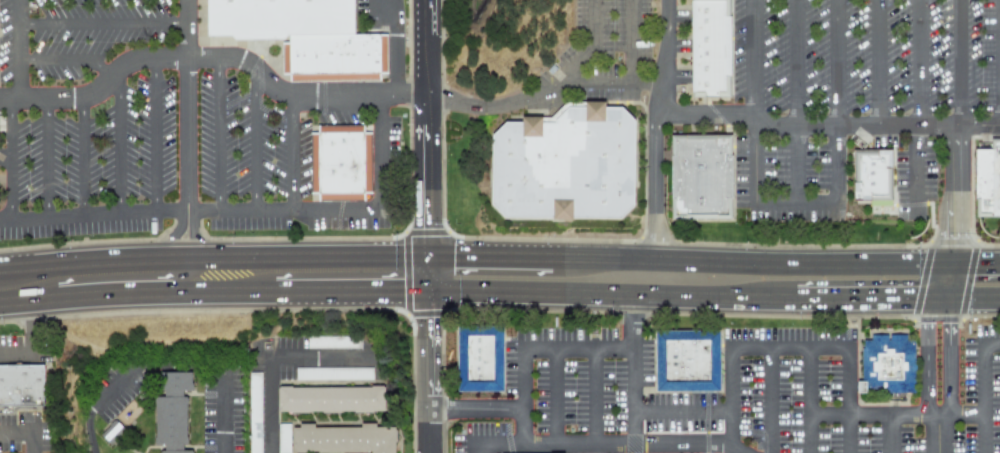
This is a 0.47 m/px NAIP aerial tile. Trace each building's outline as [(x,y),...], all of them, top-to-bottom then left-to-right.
[(207,36),(207,0),(356,0),(356,35),(288,35),(284,40),(235,40),(231,36),(207,36)] [(724,0),(724,92),(691,92),(691,0),(724,0)] [(356,35),(380,35),(381,74),(290,74),(288,35),(356,35)] [(634,121),(633,206),(620,220),(504,219),(490,204),(490,136),(504,123),(553,123),(553,121),(567,107),(620,108),(634,121)] [(363,194),(317,194),(316,133),(364,133),(363,194)] [(994,138),(999,138),(999,216),(978,216),(978,147),(994,147),(994,138)] [(674,140),(727,140),(727,217),(675,217),(674,140)] [(876,156),(876,151),(891,151),(891,169),(885,169),(886,196),(869,196),(870,202),(852,201),(852,184),(858,184),(857,156),(876,156)] [(504,326),(503,392),(457,391),(458,326),(504,326)] [(657,391),(657,330),(721,330),(721,391),(657,391)] [(865,340),(874,341),(874,335),(890,336),(890,341),(892,341),(892,336),(909,335),(909,340),(917,340),(917,393),(859,393),(859,381),(864,381),(864,349),(866,349),(865,340)] [(44,407),(0,407),(0,363),(44,364),(44,407)] [(197,372),(198,452),(163,452),(163,373),(197,372)] [(283,386),(387,386),(387,412),(283,411),(283,386)] [(98,438),(113,422),(125,433),(109,449),(98,438)] [(399,430),(399,452),(378,452),(297,452),(297,429),(399,430)]
